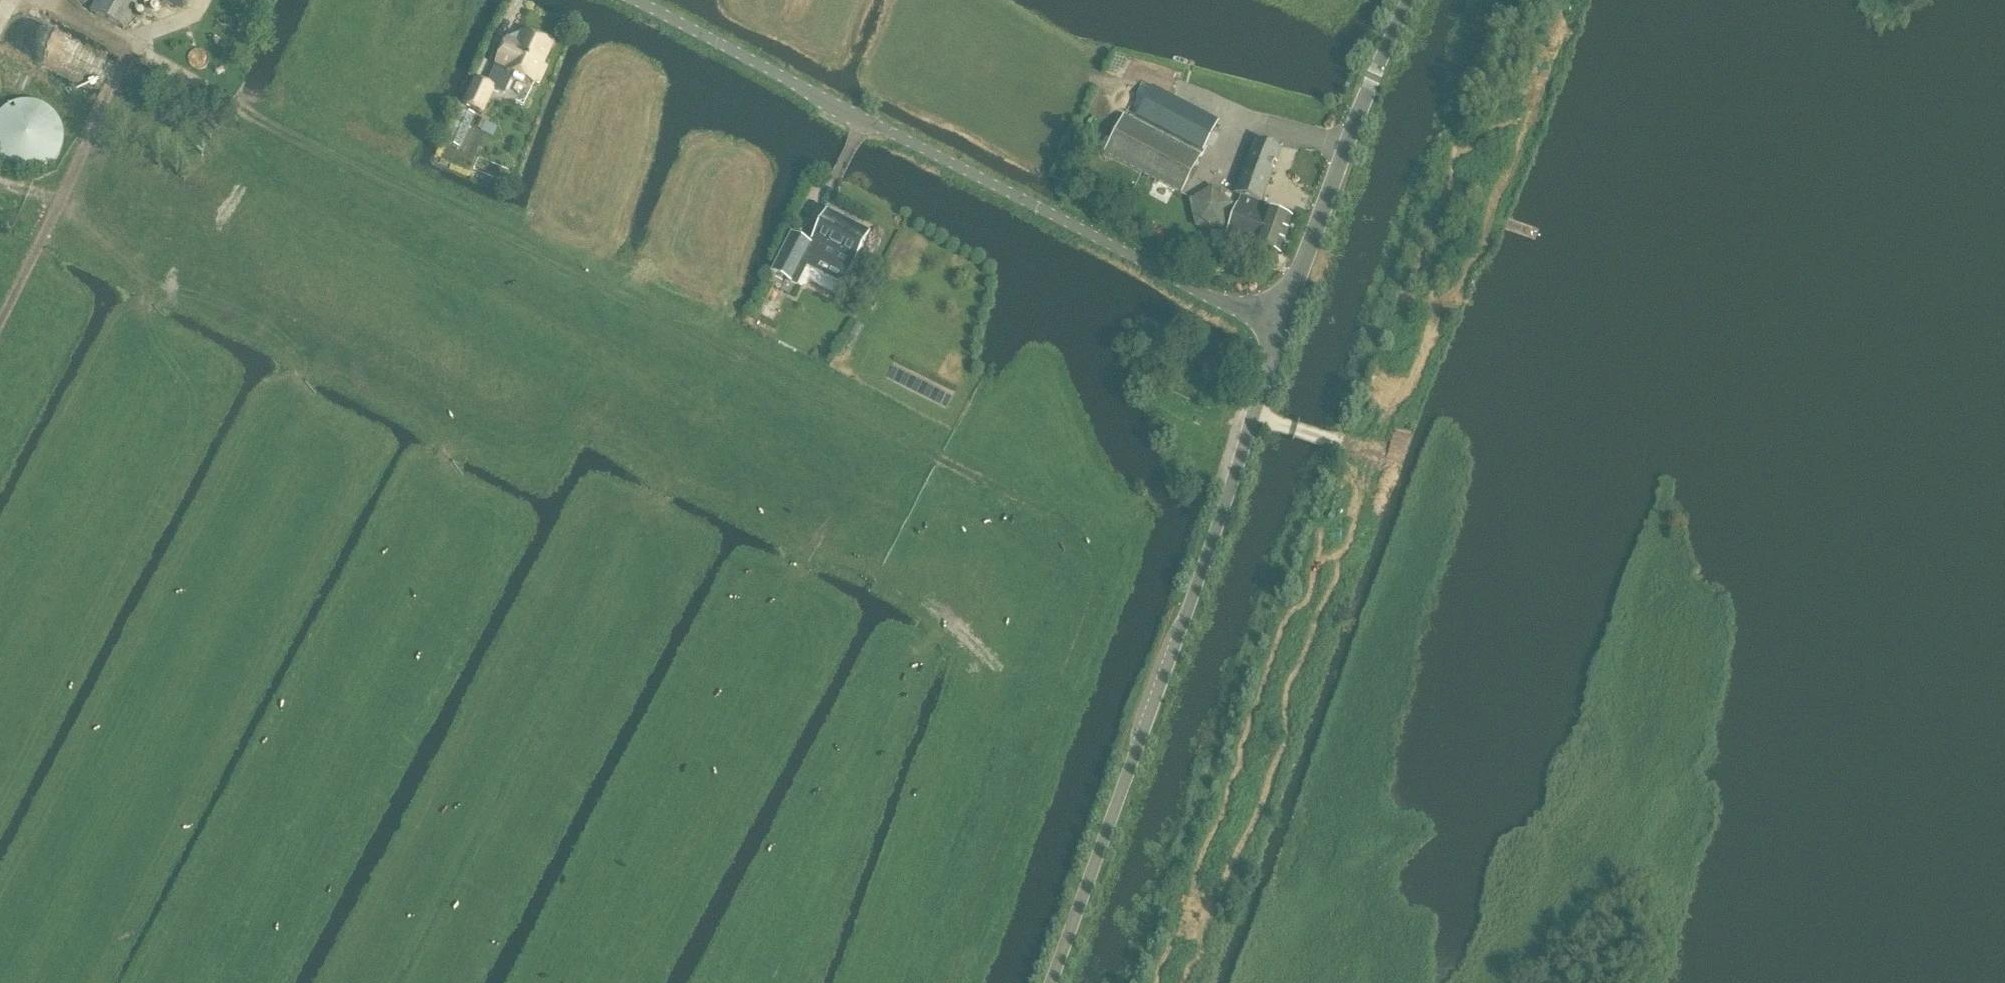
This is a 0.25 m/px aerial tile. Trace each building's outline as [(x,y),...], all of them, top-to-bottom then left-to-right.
[(91,15),(124,31),(140,0),(98,0),(91,15)] [(546,69),(543,68),(552,48),(524,35),(518,47),(507,42),(497,66),(487,86),(494,89),(494,91),(505,96),(514,76),(535,86),(536,83),(539,85),(546,69)] [(465,107),(483,115),(494,91),(494,89),(487,86),(476,81),(465,107)] [(1153,91),(1138,120),(1203,154),(1218,125),(1153,91)] [(65,143),(65,135),(63,128),(60,122),(55,116),(50,111),(44,107),(37,104),(30,103),(22,104),(15,105),(8,108),(3,113),(0,115),(0,166),(5,171),(11,174),(18,177),(26,178),(33,178),(40,176),(47,173),(53,168),(58,163),(61,157),(64,150),(65,143)] [(1105,154),(1181,194),(1187,184),(1201,158),(1124,118),(1105,154)] [(486,123),(482,131),(493,137),(498,129),(486,123)] [(1241,200),(1228,237),(1254,245),(1254,246),(1280,256),(1293,221),(1266,212),(1268,208),(1261,205),(1280,153),(1255,144),(1236,198),(1241,200)] [(868,234),(828,214),(814,241),(825,247),(822,252),(824,258),(845,269),(850,267),(853,261),(854,262),(868,234)] [(810,246),(792,237),(774,274),(791,283),(810,246)] [(860,333),(862,327),(854,323),(852,329),(860,333)]
